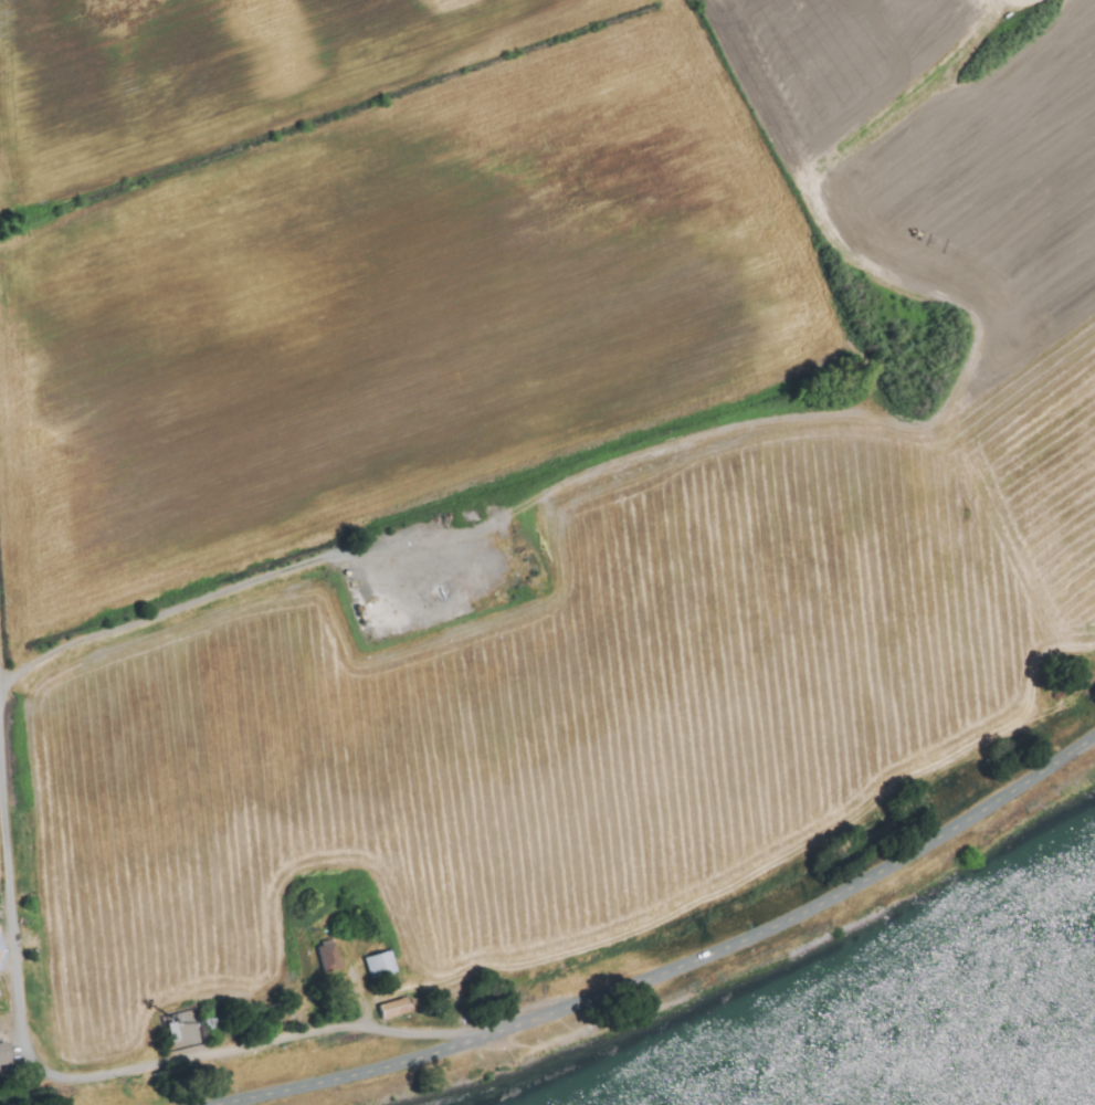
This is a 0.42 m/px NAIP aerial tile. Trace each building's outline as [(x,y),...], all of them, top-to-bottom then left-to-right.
[(341,970),(336,941),(316,945),(321,974),(341,970)] [(365,958),(371,980),(397,972),(391,951),(365,958)] [(413,1013),(410,998),(380,1004),(383,1019),(413,1013)] [(13,1065),(12,1041),(0,1041),(0,1065),(13,1065)]
